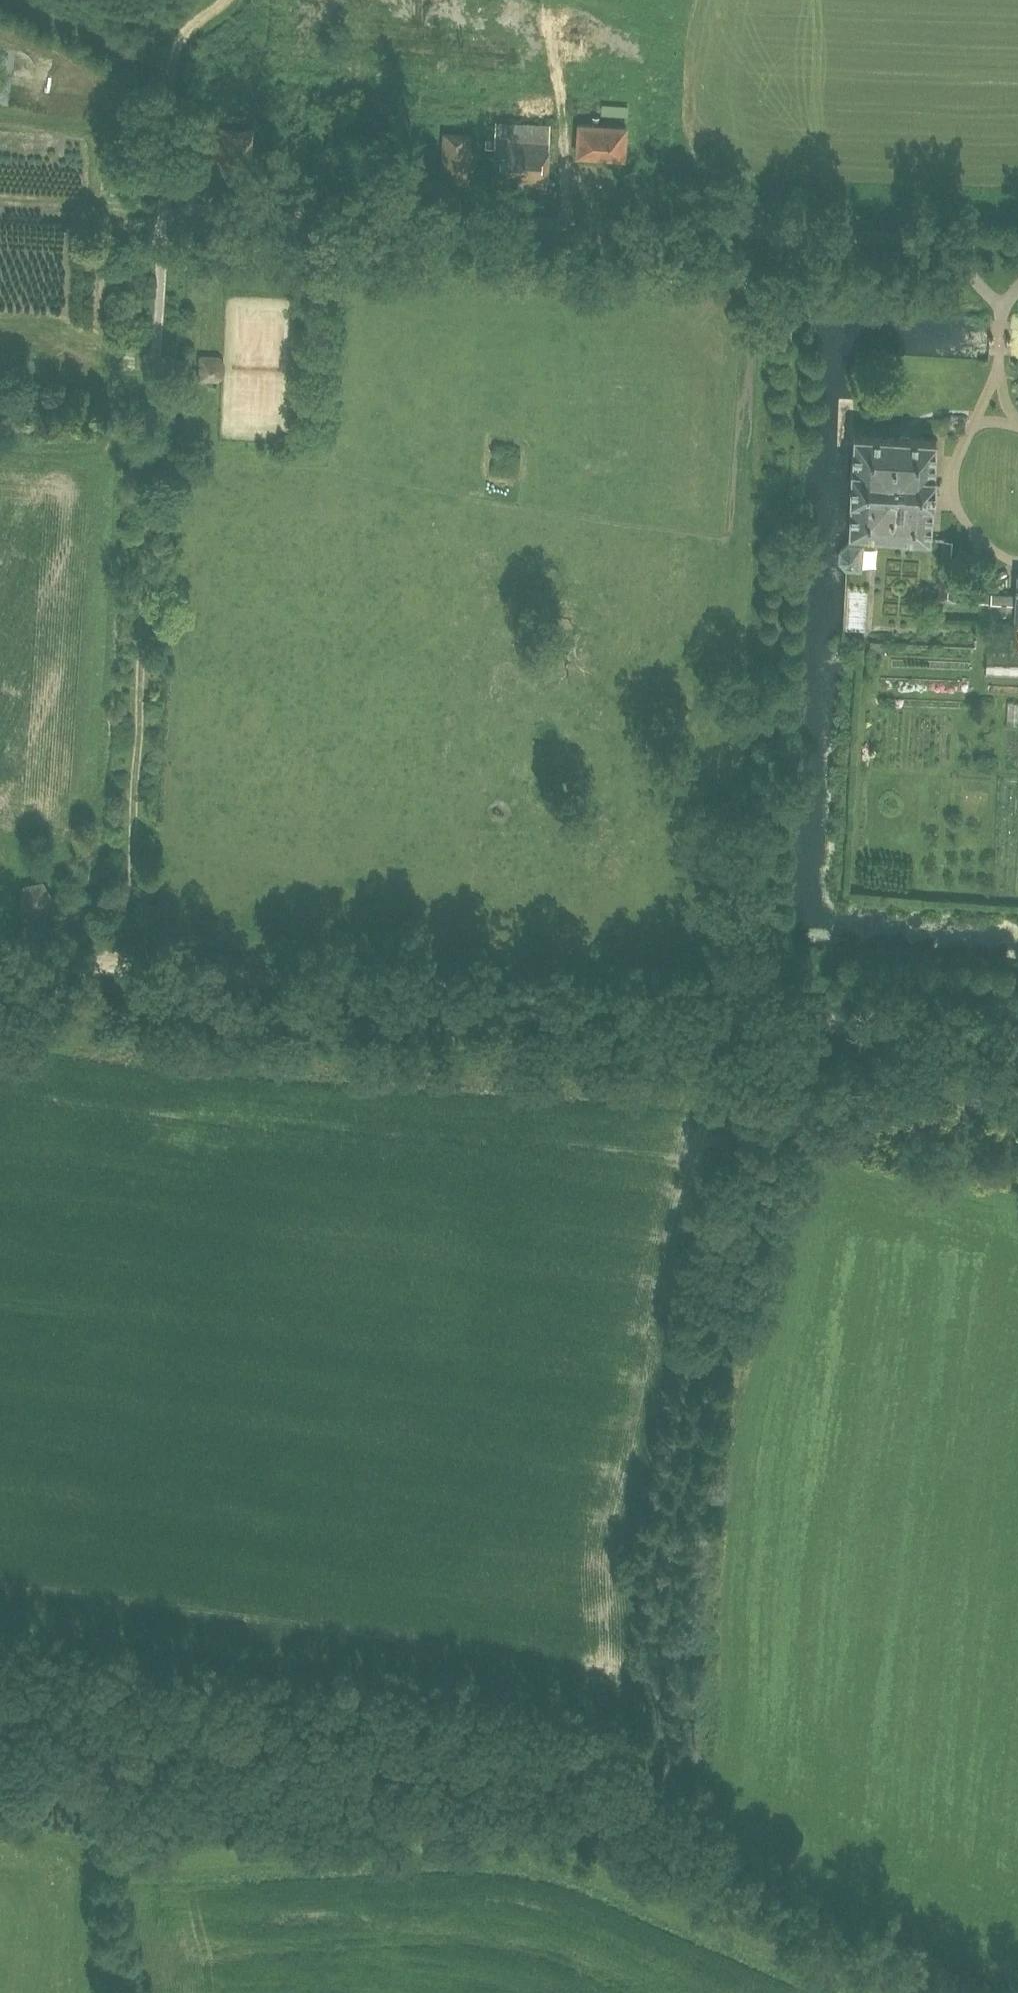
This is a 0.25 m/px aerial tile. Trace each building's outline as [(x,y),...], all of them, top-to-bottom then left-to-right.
[(576,155),(623,157),(625,126),(577,124),(576,155)] [(468,182),(470,133),(444,131),(441,181),(468,182)] [(493,182),(547,184),(548,136),(495,134),(493,182)] [(848,533),(849,533),(848,542),(839,551),(838,562),(846,570),(858,571),(864,562),(865,552),(861,544),(861,534),(930,538),(935,438),(853,434),(848,533)] [(959,575),(951,575),(938,574),(937,601),(958,602),(959,575)] [(1017,594),(993,593),(993,602),(996,602),(995,614),(1016,615),(1015,622),(1017,622),(1017,581),(1017,594)] [(1001,660),(1017,655),(1017,623),(993,630),(1001,660)]
